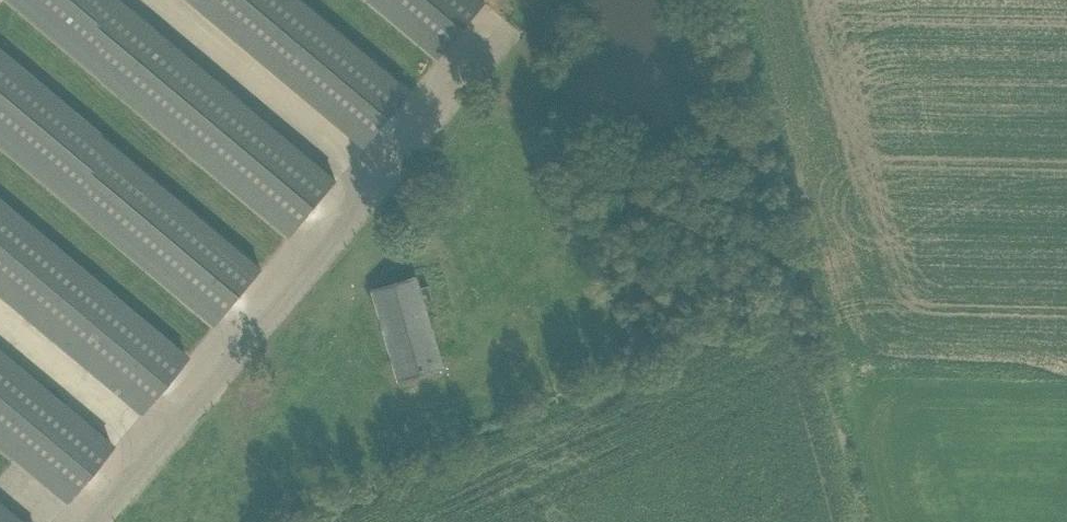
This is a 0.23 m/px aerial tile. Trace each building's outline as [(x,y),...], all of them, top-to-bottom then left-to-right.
[(121,0),(5,0),(289,239),(337,182),(121,0)] [(303,0),(186,0),(365,150),(414,93),(303,0)] [(478,0),(365,0),(436,59),(482,3),(478,0)] [(0,49),(0,146),(215,325),(263,267),(0,49)] [(0,200),(0,296),(140,411),(187,354),(0,200)] [(439,366),(416,274),(371,285),(394,377),(439,366)] [(0,352),(0,448),(68,504),(115,447),(0,352)] [(0,502),(0,521),(24,521),(0,502)]
